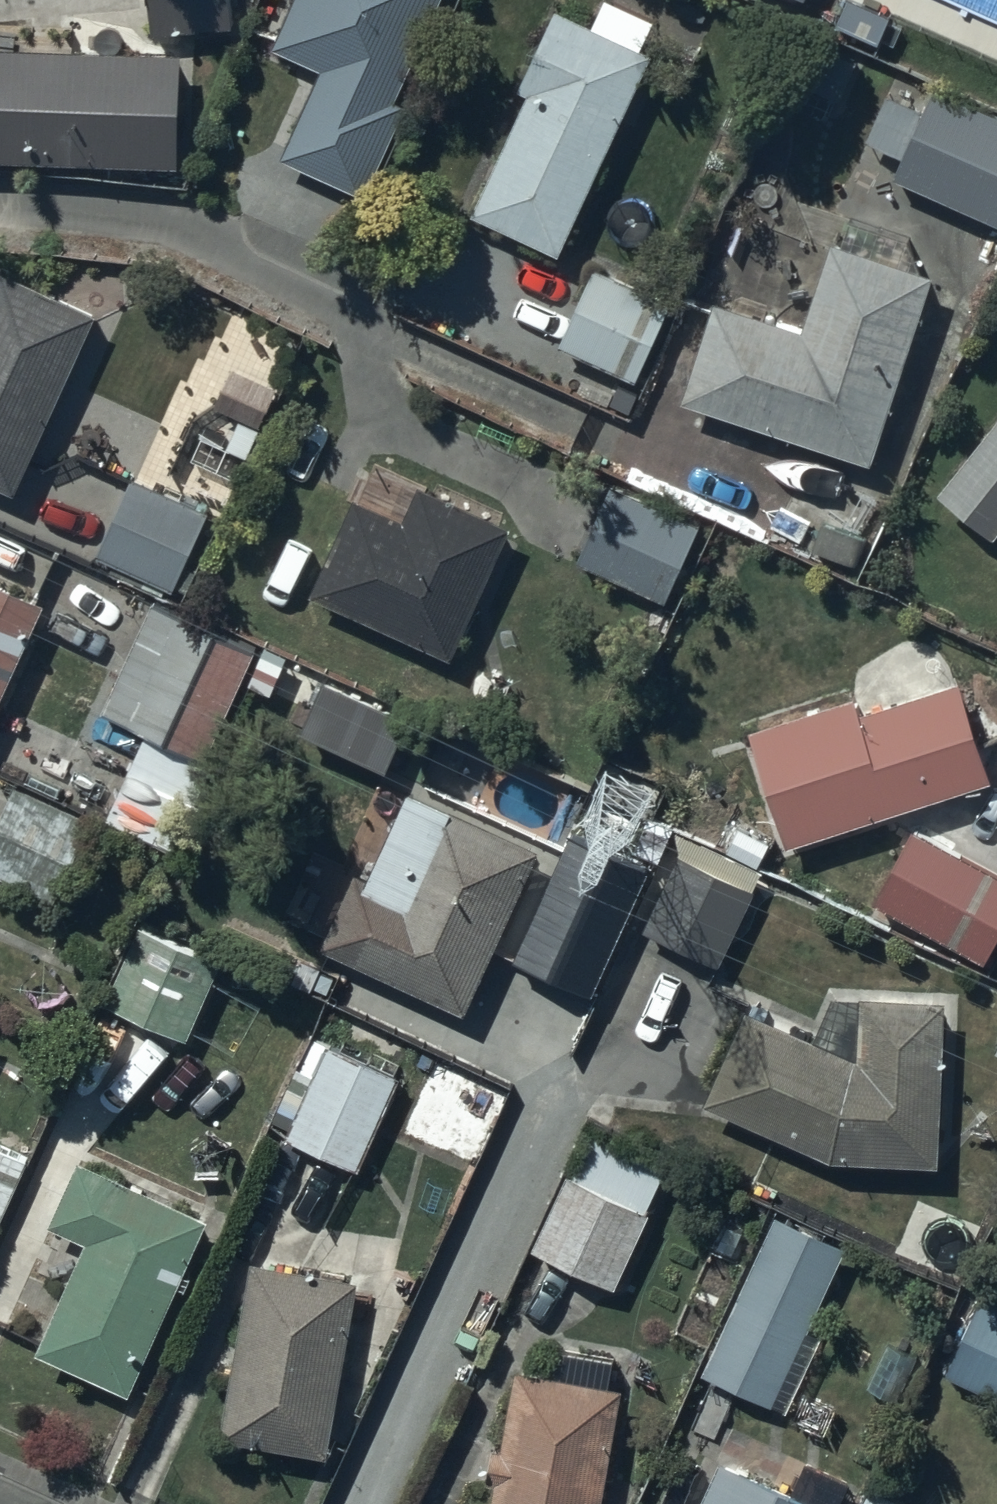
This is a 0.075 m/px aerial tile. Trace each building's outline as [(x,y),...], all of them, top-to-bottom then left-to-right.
[(153,29),(231,26),(230,0),(152,0),(153,29)] [(272,37),(321,59),(280,149),(365,188),(407,96),(395,90),(436,0),(290,0),(272,37)] [(567,0),(554,0),(519,77),(528,81),(470,204),(559,245),(667,13),(639,0),(601,0),(595,13),(567,0)] [(837,16),(880,34),(891,10),(892,8),(873,0),(844,0),(837,16)] [(838,93),(858,51),(800,24),(780,66),(838,93)] [(183,40),(0,35),(0,149),(180,153),(183,40)] [(936,77),(926,100),(888,83),(867,132),(901,147),(892,167),(996,214),(996,105),(936,77)] [(715,291),(683,388),(872,451),(935,262),(834,229),(803,320),(715,291)] [(672,291),(598,258),(561,340),(635,373),(672,291)] [(96,303),(0,260),(0,476),(16,483),(96,303)] [(279,382),(232,360),(215,395),(262,418),(279,382)] [(939,483),(996,527),(996,526),(996,410),(939,483)] [(211,505),(133,468),(96,547),(174,583),(211,505)] [(355,487),(312,584),(452,645),(509,514),(422,476),(407,510),(355,487)] [(702,516),(613,476),(579,551),(668,591),(702,516)] [(46,593),(0,571),(0,690),(46,593)] [(259,638),(177,602),(141,684),(222,719),(259,638)] [(750,720),(788,835),(992,769),(960,671),(861,703),(855,685),(750,720)] [(194,787),(132,759),(107,813),(170,842),(194,787)] [(0,811),(0,868),(56,894),(94,812),(16,776),(0,811)] [(352,863),(317,937),(466,1006),(543,840),(409,778),(367,869),(352,863)] [(873,891),(986,954),(996,933),(996,861),(915,816),(873,891)] [(765,863),(676,822),(660,857),(668,861),(640,922),(720,959),(765,863)] [(655,861),(578,825),(557,871),(581,882),(544,961),(596,985),(655,861)] [(142,917),(105,993),(184,1031),(220,954),(142,917)] [(865,1050),(745,996),(702,1092),(829,1149),(940,1152),(944,992),(867,990),(865,1050)] [(312,1067),(286,1131),(359,1161),(398,1065),(314,1030),(300,1063),(312,1067)] [(569,1167),(534,1239),(614,1278),(650,1205),(644,1201),(666,1157),(595,1123),(572,1169),(569,1167)] [(28,1148),(0,1135),(0,1211),(28,1148)] [(208,1206),(81,1149),(51,1215),(89,1232),(37,1345),(127,1385),(208,1206)] [(825,1264),(762,1233),(698,1365),(772,1401),(810,1322),(800,1317),(825,1264)] [(359,1270),(252,1252),(223,1428),(330,1446),(359,1270)] [(946,1366),(996,1389),(996,1292),(981,1286),(946,1366)] [(515,1359),(504,1441),(493,1439),(489,1472),(495,1473),(490,1503),(603,1503),(621,1374),(515,1359)] [(720,1451),(697,1503),(840,1503),(841,1502),(720,1451)]
